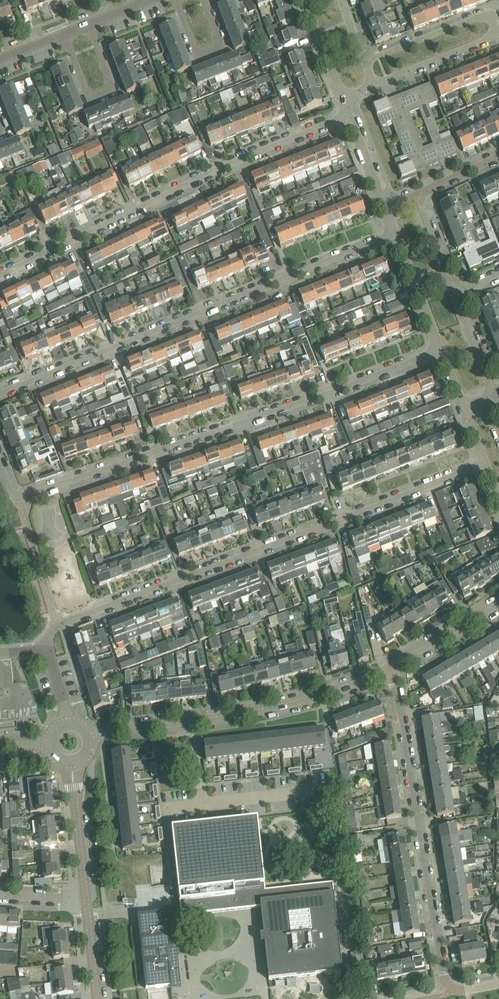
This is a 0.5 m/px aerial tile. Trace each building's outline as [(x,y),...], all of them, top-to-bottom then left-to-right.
[(1,22),(12,17),(6,0),(0,0),(0,20),(1,22)] [(19,8),(24,6),(27,12),(38,7),(35,0),(16,0),(19,8)] [(218,6),(218,7),(222,17),(236,12),(232,0),(218,6)] [(269,2),(275,0),(279,11),(276,12),(280,23),(291,19),(293,18),(286,0),(268,0),(269,2)] [(451,15),(445,0),(444,0),(432,5),(439,20),(451,15)] [(451,15),(463,10),(459,0),(445,0),(451,15)] [(463,10),(475,6),(473,0),(459,0),(463,10)] [(381,14),(376,1),(361,7),(366,20),(381,14)] [(426,25),(439,20),(432,5),(420,9),(426,25)] [(414,30),(426,25),(420,9),(408,14),(414,30)] [(241,23),(236,12),(222,17),(227,29),(241,23)] [(381,14),(366,20),(370,32),(386,26),(381,14)] [(269,19),(264,20),(268,29),(272,28),(269,19)] [(159,29),(163,38),(164,40),(178,34),(173,23),(159,29)] [(227,29),(231,40),(245,34),(241,23),(227,29)] [(272,28),(268,29),(269,32),(271,38),(273,37),(276,45),(278,50),(284,48),(289,46),(298,42),(294,31),(284,34),(284,33),(280,24),(272,28)] [(399,36),(397,29),(393,30),(391,24),(386,26),(370,32),(375,45),(399,36)] [(164,40),(168,51),(182,46),(178,34),(164,40)] [(245,34),(231,40),(235,51),(249,46),(245,34)] [(123,43),(109,48),(114,60),(134,52),(141,49),(138,43),(125,48),(123,43)] [(168,51),(173,63),(187,57),(182,46),(168,51)] [(260,63),(278,56),(276,50),(257,57),(260,63)] [(134,52),(114,60),(118,71),(132,65),(130,60),(136,57),(134,52)] [(302,53),(293,56),(286,59),(289,66),(284,68),(286,74),(307,65),(302,53)] [(243,68),(242,66),(253,61),(250,55),(239,59),(237,54),(226,59),(231,73),(243,68)] [(260,63),(261,66),(262,69),(281,62),(278,56),(260,63)] [(173,63),(177,74),(191,69),(187,57),(173,63)] [(484,63),(490,78),(498,75),(498,66),(496,58),(484,63)] [(231,73),(226,59),(214,63),(220,77),(231,73)] [(214,63),(203,67),(209,81),(211,86),(217,84),(215,79),(220,77),(214,63)] [(484,63),(471,67),(478,83),(490,78),(484,63)] [(69,77),(65,65),(51,71),(55,82),(69,77)] [(118,71),(123,82),(137,77),(132,65),(118,71)] [(296,84),(312,78),(307,65),(286,74),(291,86),(296,84)] [(257,66),(247,70),(250,76),(259,72),(257,66)] [(197,86),(209,81),(203,67),(192,72),(197,86)] [(465,67),(458,70),(459,72),(465,88),(478,83),(471,67),(466,69),(465,67)] [(459,72),(447,77),(455,98),(467,94),(465,88),(459,72)] [(147,79),(145,74),(137,77),(123,82),(127,94),(141,88),(139,82),(147,79)] [(256,80),(256,81),(258,86),(271,81),(268,75),(256,80)] [(74,88),(69,77),(55,82),(60,94),(74,88)] [(455,98),(447,77),(434,82),(441,98),(447,96),(449,101),(455,98)] [(296,98),(317,90),(312,78),(296,84),(298,89),(293,91),(296,98)] [(0,91),(0,94),(3,103),(21,96),(24,95),(19,83),(0,91)] [(431,84),(412,91),(419,110),(426,127),(435,123),(428,106),(438,102),(431,84)] [(247,95),(243,85),(231,90),(233,96),(240,94),(241,97),(247,95)] [(44,87),(38,89),(42,98),(48,96),(44,87)] [(64,105),(78,99),(74,88),(60,94),(62,98),(57,100),(59,106),(64,105)] [(184,92),(187,101),(188,101),(187,100),(191,98),(192,100),(197,97),(194,89),(190,91),(185,93),(184,92)] [(35,90),(29,93),(28,93),(30,99),(37,96),(35,90)] [(231,90),(219,95),(221,100),(227,98),(229,102),(235,99),(233,96),(231,90)] [(317,90),(296,98),(299,105),(301,111),(306,109),(322,103),(317,90)] [(412,91),(394,98),(408,134),(417,130),(415,123),(414,123),(410,114),(419,110),(412,91)] [(221,100),(219,95),(207,99),(209,105),(221,100)] [(3,103),(8,114),(25,107),(21,96),(3,103)] [(117,101),(125,120),(131,118),(129,112),(134,110),(129,96),(117,101)] [(47,111),(53,109),(49,98),(42,100),(47,111)] [(285,117),(279,101),(277,98),(264,103),(266,106),(272,122),(285,117)] [(380,101),(372,104),(374,108),(381,128),(387,125),(387,124),(391,122),(398,139),(408,135),(408,134),(394,98),(381,103),(380,101)] [(78,99),(64,105),(69,116),(83,111),(78,99)] [(125,120),(117,101),(106,105),(111,119),(122,115),(125,120)] [(288,101),(283,103),(287,116),(288,116),(293,114),(288,101)] [(197,112),(194,104),(188,107),(191,115),(197,112)] [(106,105),(95,109),(102,128),(113,124),(111,119),(106,105)] [(25,107),(8,114),(12,125),(26,119),(33,117),(29,106),(26,107),(25,107)] [(272,122),(266,106),(254,111),(260,127),(272,122)] [(472,108),(475,114),(480,125),(487,141),(498,135),(492,120),(486,123),(478,106),(472,108)] [(178,117),(181,123),(190,119),(184,108),(178,111),(172,113),(167,115),(170,120),(178,117)] [(57,120),(53,109),(47,111),(52,122),(57,120)] [(97,132),(103,130),(95,109),(83,114),(89,128),(94,126),(97,132)] [(248,132),(260,127),(254,111),(241,116),(248,132)] [(170,120),(167,115),(155,120),(158,126),(163,124),(163,125),(170,121),(170,120)] [(460,115),(451,119),(454,124),(462,120),(460,115)] [(241,116),(229,121),(235,137),(238,136),(240,138),(249,135),(248,132),(241,116)] [(17,136),(31,131),(26,119),(12,125),(17,136)] [(146,132),(158,126),(155,120),(143,126),(146,132)] [(229,121),(217,126),(223,142),(235,137),(229,121)] [(437,152),(441,161),(445,159),(446,159),(459,154),(451,137),(441,142),(437,132),(438,132),(435,123),(426,127),(433,145),(437,152)] [(480,125),(468,131),(475,146),(487,141),(480,125)] [(223,142),(217,126),(205,130),(204,128),(200,128),(198,129),(203,143),(208,141),(211,147),(223,142)] [(85,143),(84,140),(79,127),(74,130),(78,141),(79,141),(80,145),(85,143)] [(131,132),(133,136),(140,148),(144,146),(144,145),(149,143),(142,127),(136,130),(131,132)] [(131,132),(130,129),(123,132),(121,129),(116,132),(123,144),(127,141),(126,139),(133,136),(131,132)] [(408,135),(421,168),(427,165),(428,168),(441,162),(441,161),(437,152),(433,145),(423,148),(420,139),(421,139),(417,130),(408,134),(408,135)] [(468,131),(465,132),(456,136),(463,152),(475,146),(468,131)] [(401,177),(403,181),(411,178),(410,176),(417,173),(415,171),(421,168),(408,135),(398,139),(401,146),(402,146),(402,148),(401,149),(404,157),(394,161),(401,177)] [(104,146),(110,157),(118,153),(110,136),(101,140),(104,146)] [(179,139),(189,159),(201,153),(193,138),(187,141),(185,136),(179,139)] [(12,158),(24,153),(18,139),(7,144),(12,158)] [(179,139),(181,144),(169,149),(177,165),(189,159),(179,139)] [(81,147),(85,155),(86,155),(87,159),(103,151),(98,141),(81,147)] [(345,162),(337,142),(325,147),(331,163),(337,160),(339,164),(345,162)] [(12,158),(7,144),(0,146),(0,159),(1,162),(12,158)] [(144,146),(140,148),(143,155),(148,153),(144,146)] [(35,157),(46,153),(43,147),(33,151),(35,157)] [(81,147),(69,152),(74,161),(85,155),(81,147)] [(325,147),(312,152),(319,168),(331,163),(325,147)] [(165,170),(177,165),(169,149),(158,155),(165,170)] [(69,152),(57,157),(61,164),(66,161),(68,165),(74,162),(74,161),(69,152)] [(312,152),(300,156),(306,172),(319,168),(312,152)] [(153,176),(165,170),(158,155),(146,161),(153,176)] [(294,177),(306,172),(300,156),(288,161),(294,177)] [(45,161),(32,166),(36,175),(49,169),(45,161)] [(129,188),(141,182),(131,161),(125,164),(126,165),(121,168),(123,172),(122,173),(129,188)] [(131,161),(141,182),(153,176),(146,161),(134,167),(131,161)] [(294,177),(288,161),(275,166),(282,182),(294,177)] [(36,175),(32,166),(16,173),(23,187),(32,183),(29,178),(36,175)] [(275,166),(263,171),(269,187),(282,182),(275,166)] [(356,168),(347,172),(336,176),(338,182),(349,177),(358,174),(356,168)] [(112,170),(102,175),(103,177),(97,180),(105,195),(117,190),(113,181),(117,179),(112,170)] [(251,178),(247,180),(250,187),(254,186),(257,191),(258,191),(260,196),(271,191),(269,187),(263,171),(251,176),(251,178)] [(6,176),(11,188),(19,184),(14,173),(6,176)] [(338,182),(336,176),(324,181),(326,186),(338,182)] [(363,185),(357,188),(359,193),(363,192),(365,198),(360,200),(360,198),(353,201),(348,188),(362,183),(359,177),(340,184),(345,197),(353,217),(359,215),(359,216),(364,214),(364,213),(365,212),(365,213),(363,207),(370,204),(363,185)] [(497,195),(498,198),(491,181),(490,178),(483,181),(484,184),(480,186),(482,191),(479,192),(483,201),(497,195)] [(93,201),(105,195),(97,180),(85,186),(93,201)] [(63,183),(56,186),(60,193),(69,213),(81,207),(74,191),(71,186),(65,189),(63,183)] [(248,200),(246,196),(241,185),(229,190),(238,208),(236,205),(248,200)] [(93,201),(85,186),(74,191),(81,207),(93,201)] [(57,219),(69,213),(60,193),(58,189),(46,195),(46,196),(50,203),(57,219)] [(238,208),(229,190),(218,196),(226,214),(238,208)] [(456,198),(458,196),(456,190),(443,196),(446,202),(440,204),(445,216),(460,210),(469,207),(467,202),(464,201),(457,203),(456,198)] [(316,193),(320,204),(325,202),(321,191),(316,193)] [(50,203),(46,196),(42,198),(46,205),(38,209),(45,224),(57,219),(50,203)] [(226,214),(218,196),(206,202),(213,216),(214,218),(226,213),(226,214)] [(353,217),(345,197),(337,200),(339,206),(335,208),(341,222),(353,217)] [(303,198),(291,203),(294,209),(296,209),(306,204),(303,198)] [(202,222),(213,216),(206,202),(195,207),(202,222)] [(480,202),(474,204),(477,210),(483,207),(480,202)] [(250,216),(253,221),(261,218),(255,205),(249,207),(252,214),(250,216)] [(195,207),(183,213),(191,230),(199,226),(197,224),(202,222),(195,207)] [(460,210),(445,216),(449,227),(467,220),(465,214),(470,211),(469,207),(460,210)] [(329,226),(341,222),(335,208),(323,212),(329,226)] [(25,239),(37,233),(34,228),(38,226),(30,209),(14,217),(17,224),(26,242),(25,239)] [(316,215),(314,209),(309,211),(309,213),(316,231),(322,229),(323,230),(328,228),(327,227),(329,226),(323,212),(316,215)] [(271,218),(274,217),(272,210),(262,214),(272,240),(277,238),(281,249),(282,249),(281,246),(285,244),(286,247),(294,244),(293,241),(284,221),(276,224),(279,230),(275,231),(272,223),(273,223),(271,218)] [(183,213),(171,219),(176,228),(177,230),(180,235),(187,232),(188,234),(189,235),(193,233),(191,230),(183,213)] [(304,236),(316,231),(309,213),(298,218),(299,222),(304,236)] [(231,224),(234,230),(245,224),(242,217),(230,222),(231,224)] [(14,248),(14,247),(13,245),(17,243),(18,246),(26,242),(17,224),(11,227),(7,220),(2,223),(5,229),(5,230),(14,248)] [(293,241),(304,236),(299,222),(287,226),(285,220),(284,221),(293,241)] [(449,227),(454,239),(475,230),(473,224),(470,226),(467,220),(449,227)] [(155,222),(144,228),(152,244),(163,238),(166,243),(171,240),(164,226),(162,221),(156,224),(155,222)] [(262,241),(249,246),(251,250),(257,265),(269,260),(265,250),(272,248),(272,247),(261,221),(254,224),(255,224),(262,241)] [(231,224),(225,227),(228,233),(229,232),(234,230),(231,224)] [(496,238),(490,224),(484,227),(490,241),(496,238)] [(144,228),(132,233),(138,245),(140,249),(151,244),(144,228)] [(14,248),(5,230),(0,232),(0,249),(1,251),(5,249),(6,251),(14,248)] [(481,245),(475,230),(454,239),(458,250),(463,249),(464,251),(481,245)] [(239,231),(231,234),(233,241),(234,241),(242,238),(239,231)] [(129,256),(130,256),(129,255),(135,252),(133,247),(138,245),(132,233),(121,239),(129,256)] [(196,240),(199,246),(211,240),(208,234),(196,240)] [(233,241),(231,234),(219,240),(222,246),(233,241)] [(481,245),(464,251),(466,253),(463,254),(469,268),(498,255),(498,247),(496,238),(490,241),(481,245)] [(129,256),(121,239),(109,244),(117,261),(118,262),(129,256)] [(210,251),(220,246),(217,240),(207,244),(210,251)] [(117,261),(109,244),(98,250),(106,267),(117,261)] [(86,256),(90,265),(91,267),(94,272),(106,267),(98,250),(86,256)] [(245,270),(257,265),(251,250),(239,254),(245,270)] [(149,269),(161,263),(157,254),(145,260),(146,262),(149,269)] [(245,270),(239,254),(227,259),(227,258),(233,275),(245,270)] [(184,256),(178,258),(184,274),(191,272),(184,256)] [(233,275),(227,258),(215,263),(222,280),(233,275)] [(389,274),(390,278),(396,276),(391,264),(386,266),(384,259),(383,259),(383,260),(382,260),(382,259),(377,261),(377,262),(371,265),(377,279),(389,274)] [(164,283),(171,300),(183,296),(181,290),(186,287),(175,260),(169,262),(176,278),(164,283)] [(65,262),(59,266),(67,284),(68,284),(68,285),(80,280),(88,296),(94,293),(84,271),(79,262),(73,265),(72,263),(67,265),(65,262)] [(203,269),(210,285),(222,280),(215,263),(208,266),(208,267),(203,269)] [(371,265),(359,269),(365,284),(369,282),(372,287),(379,284),(377,279),(371,265)] [(59,266),(58,266),(60,269),(55,271),(54,268),(47,271),(56,289),(67,284),(59,266)] [(138,274),(135,267),(123,272),(126,279),(138,274)] [(191,272),(184,274),(189,286),(195,284),(198,290),(210,285),(203,269),(202,267),(196,269),(191,272)] [(359,269),(347,274),(353,288),(365,284),(359,269)] [(56,289),(47,271),(49,274),(37,280),(45,297),(57,291),(56,289)] [(123,272),(117,275),(120,281),(126,279),(123,272)] [(347,274),(346,275),(345,274),(341,275),(341,277),(335,279),(341,293),(353,288),(347,274)] [(96,275),(90,278),(97,292),(102,289),(96,275)] [(335,279),(323,284),(329,298),(341,293),(335,279)] [(37,280),(26,285),(33,301),(34,302),(45,297),(37,280)] [(324,304),(322,300),(329,298),(323,284),(322,281),(314,284),(316,287),(311,288),(317,303),(318,307),(324,304)] [(164,283),(152,288),(159,305),(171,300),(164,283)] [(22,306),(33,301),(26,285),(14,291),(22,306)] [(391,286),(386,287),(385,285),(380,287),(383,293),(392,289),(391,286)] [(147,310),(159,305),(152,288),(140,293),(147,310)] [(305,307),(316,303),(317,303),(311,288),(309,289),(309,288),(304,290),(305,291),(299,293),(299,292),(298,293),(301,301),(295,303),(299,314),(300,314),(306,329),(312,326),(305,307)] [(0,299),(0,305),(6,319),(7,321),(14,318),(10,312),(22,306),(14,291),(2,297),(3,298),(0,299)] [(396,299),(393,292),(384,296),(387,303),(396,299)] [(135,315),(147,310),(140,293),(128,298),(135,315)] [(495,297),(493,293),(486,296),(487,300),(479,303),(479,304),(478,305),(480,310),(482,310),(484,315),(498,309),(498,295),(495,297)] [(104,307),(99,294),(93,296),(104,323),(109,320),(111,325),(116,323),(118,325),(125,323),(116,302),(104,307)] [(61,300),(64,306),(76,301),(73,295),(61,300)] [(370,296),(363,299),(358,301),(360,308),(372,303),(370,296)] [(94,323),(100,321),(95,310),(91,298),(85,301),(90,313),(78,319),(80,324),(85,336),(97,331),(94,323)] [(124,320),(135,315),(128,298),(116,302),(125,323),(125,322),(124,320)] [(358,301),(346,306),(348,312),(360,307),(360,308),(358,301)] [(388,306),(390,312),(402,307),(400,301),(388,306)] [(286,302),(274,307),(280,322),(286,319),(289,325),(301,320),(295,305),(288,307),(286,302)] [(75,312),(73,306),(61,311),(63,317),(75,312)] [(336,317),(348,312),(346,306),(338,308),(333,310),(336,317)] [(274,307),(262,312),(268,327),(280,322),(274,307)] [(484,315),(488,326),(498,322),(498,309),(484,315)] [(361,310),(349,315),(352,322),(364,317),(364,316),(361,310)] [(262,312),(250,316),(256,332),(268,327),(262,312)] [(58,313),(50,317),(52,322),(58,320),(59,317),(58,313)] [(349,315),(337,320),(340,326),(345,324),(343,319),(350,316),(351,322),(352,322),(349,315)] [(410,330),(411,330),(405,315),(393,320),(399,335),(401,334),(401,335),(411,331),(410,330)] [(250,316),(238,321),(244,337),(256,332),(250,316)] [(14,319),(7,322),(10,330),(17,327),(14,319)] [(387,339),(399,335),(393,320),(381,325),(387,339)] [(238,321),(226,326),(233,342),(244,337),(238,321)] [(488,326),(493,338),(498,335),(498,322),(488,326)] [(66,324),(54,329),(61,345),(73,340),(66,324)] [(66,324),(73,340),(85,336),(80,324),(68,329),(66,324)] [(375,344),(387,339),(381,325),(369,329),(375,344)] [(215,333),(209,335),(217,354),(223,352),(221,348),(233,343),(233,342),(226,326),(214,331),(215,333)] [(61,345),(54,329),(42,334),(49,350),(61,345)] [(299,337),(305,335),(303,329),(297,331),(299,337)] [(312,343),(318,340),(314,329),(307,331),(312,343)] [(374,344),(375,344),(369,329),(357,334),(363,349),(368,347),(368,348),(374,345),(374,344)] [(208,342),(202,344),(198,333),(186,338),(192,354),(204,349),(209,362),(205,364),(207,370),(218,366),(208,342)] [(37,355),(49,350),(42,334),(31,338),(37,355)] [(351,354),(363,349),(357,334),(345,339),(351,354)] [(306,337),(300,340),(305,352),(311,350),(306,337)] [(7,353),(15,350),(10,338),(5,340),(9,351),(7,352),(7,353)] [(180,358),(181,359),(192,354),(186,338),(174,343),(180,358)] [(333,344),(338,358),(351,354),(345,339),(333,344)] [(247,356),(252,354),(247,342),(242,344),(247,356)] [(25,360),(27,359),(31,357),(32,360),(38,358),(32,343),(21,348),(19,343),(15,345),(19,356),(23,354),(25,360)] [(174,343),(162,348),(168,363),(180,358),(174,343)] [(289,364),(288,363),(285,352),(292,349),(290,343),(277,347),(280,354),(281,358),(283,363),(290,383),(302,379),(296,362),(289,364)] [(325,361),(326,363),(332,361),(332,362),(338,359),(338,358),(333,344),(320,349),(323,355),(318,357),(320,363),(325,361)] [(280,354),(277,347),(265,351),(268,358),(280,354)] [(162,348),(150,352),(156,368),(168,363),(162,348)] [(19,362),(15,350),(7,353),(12,365),(19,362)] [(268,358),(265,351),(265,352),(253,356),(256,362),(268,358)] [(156,368),(150,352),(138,357),(145,372),(156,368)] [(12,365),(7,353),(0,356),(0,370),(12,365)] [(307,365),(315,361),(311,353),(303,357),(307,365)] [(256,362),(253,356),(241,360),(243,367),(249,365),(248,363),(255,361),(255,362),(256,362)] [(128,367),(123,369),(127,380),(132,377),(145,372),(138,357),(126,362),(128,367)] [(303,358),(295,360),(296,362),(302,379),(309,377),(309,379),(315,377),(312,369),(311,364),(306,366),(303,358)] [(278,388),(290,383),(283,363),(275,366),(277,370),(272,372),(272,371),(278,388)] [(230,365),(223,367),(227,379),(234,377),(230,365)] [(184,367),(188,377),(200,372),(198,366),(190,369),(186,371),(184,367)] [(188,377),(184,367),(179,369),(183,379),(188,377)] [(112,368),(100,373),(106,388),(118,384),(120,388),(123,395),(125,399),(130,397),(126,386),(120,372),(114,374),(112,368)] [(226,405),(224,398),(231,396),(227,382),(226,383),(221,368),(214,370),(220,386),(207,391),(210,397),(214,409),(226,405)] [(272,371),(260,375),(266,392),(278,388),(272,371)] [(106,388),(100,373),(88,378),(94,393),(106,388)] [(161,379),(164,386),(164,385),(176,381),(173,374),(164,377),(164,378),(162,379),(161,379)] [(266,392),(260,375),(260,374),(247,378),(249,384),(253,396),(266,392)] [(423,378),(417,380),(422,394),(435,389),(429,374),(428,375),(427,376),(427,375),(422,376),(423,378)] [(81,394),(82,398),(94,393),(88,378),(76,383),(81,394)] [(150,383),(149,383),(152,390),(159,387),(159,388),(164,386),(161,379),(150,384),(150,383)] [(241,400),(253,396),(249,384),(243,386),(240,379),(234,381),(241,400)] [(410,399),(422,394),(417,380),(405,385),(410,399)] [(69,399),(81,394),(76,383),(71,385),(70,382),(63,385),(71,405),(71,404),(69,399)] [(149,383),(136,388),(139,395),(152,390),(149,383)] [(52,392),(59,409),(71,405),(63,385),(64,388),(52,392)] [(410,399),(405,385),(392,389),(398,404),(410,399)] [(385,392),(380,394),(386,408),(388,412),(388,414),(400,409),(398,404),(392,389),(392,387),(384,390),(385,392)] [(39,394),(40,397),(37,398),(39,404),(42,412),(43,412),(46,411),(45,409),(52,406),(54,411),(59,409),(52,392),(47,394),(46,391),(39,394)] [(380,394),(368,399),(374,413),(375,417),(388,412),(386,408),(380,394)] [(202,413),(196,395),(183,400),(186,406),(190,417),(202,413)] [(210,397),(198,401),(196,395),(202,413),(214,409),(210,397)] [(146,411),(142,396),(136,399),(141,413),(146,411)] [(176,399),(171,401),(171,404),(177,421),(190,417),(186,406),(179,408),(176,399)] [(368,399),(356,404),(362,418),(374,413),(368,399)] [(114,406),(114,407),(116,412),(129,407),(132,417),(138,415),(133,400),(114,406)] [(344,408),(351,426),(363,421),(362,418),(356,404),(355,404),(354,403),(349,405),(350,406),(344,408)] [(171,404),(159,408),(165,426),(177,421),(171,404)] [(432,404),(427,407),(429,413),(435,411),(432,404)] [(37,405),(30,407),(32,411),(33,414),(39,411),(38,409),(37,405)] [(0,413),(0,420),(3,426),(19,420),(27,417),(24,409),(16,412),(14,408),(0,413)] [(149,418),(153,430),(165,426),(159,408),(147,413),(149,418)] [(403,416),(405,422),(418,418),(415,411),(403,416)] [(431,415),(434,421),(446,417),(443,411),(431,415)] [(336,434),(338,437),(341,448),(347,445),(338,419),(332,421),(330,416),(325,418),(324,415),(317,417),(323,436),(324,438),(336,434)] [(434,421),(431,415),(420,420),(422,426),(427,424),(434,421)] [(317,417),(305,421),(314,450),(315,450),(310,436),(311,436),(313,440),(323,436),(317,417)] [(397,418),(391,421),(393,427),(400,425),(397,418)] [(81,426),(78,419),(66,424),(69,430),(81,426)] [(133,419),(120,423),(122,427),(127,442),(126,439),(138,435),(135,425),(134,423),(133,419)] [(3,426),(7,438),(24,432),(19,420),(3,426)] [(305,421),(304,422),(305,425),(294,428),(302,454),(303,454),(298,440),(305,438),(308,446),(307,446),(310,452),(314,450),(305,421)] [(107,424),(107,425),(114,446),(115,446),(114,443),(119,441),(120,444),(127,442),(122,427),(115,430),(113,422),(107,424)] [(114,446),(107,425),(95,429),(101,447),(107,445),(107,448),(114,446)] [(397,429),(399,435),(408,431),(406,425),(397,429)] [(78,458),(71,437),(72,440),(67,441),(66,444),(64,444),(61,445),(58,437),(62,435),(59,426),(51,429),(61,459),(64,458),(65,460),(70,458),(71,461),(78,458)] [(449,426),(438,431),(440,436),(445,451),(457,446),(449,426)] [(352,427),(346,430),(351,444),(362,440),(359,433),(355,435),(352,427)] [(294,428),(281,433),(286,445),(292,442),(294,447),(295,451),(288,453),(289,456),(290,458),(302,454),(294,428)] [(101,447),(95,429),(83,433),(85,440),(89,451),(101,447)] [(7,438),(12,450),(28,444),(24,432),(7,438)] [(275,453),(274,449),(286,445),(281,433),(269,437),(275,453)] [(386,433),(379,436),(381,442),(388,439),(386,433)] [(44,437),(48,449),(53,447),(49,435),(44,437)] [(90,454),(89,451),(85,440),(79,442),(76,435),(71,437),(78,458),(77,455),(82,454),(83,457),(90,454)] [(440,436),(428,441),(434,455),(445,451),(440,436)] [(275,453),(269,437),(257,441),(259,447),(253,449),(259,467),(265,465),(261,453),(268,451),(269,454),(275,453)] [(409,440),(412,447),(405,450),(411,464),(422,460),(417,445),(414,438),(409,440)] [(236,441),(228,443),(229,446),(234,464),(235,464),(234,461),(236,460),(246,457),(250,470),(251,471),(257,469),(252,456),(249,446),(243,448),(241,442),(236,444),(236,441)] [(428,441),(417,445),(422,460),(434,455),(428,441)] [(28,444),(12,450),(17,462),(33,455),(28,444)] [(234,464),(228,446),(216,450),(222,468),(234,464)] [(53,447),(48,449),(33,455),(17,462),(22,474),(38,468),(36,462),(48,457),(51,465),(59,461),(53,447)] [(327,447),(320,449),(322,455),(329,452),(327,447)] [(222,468),(216,450),(204,454),(211,474),(210,472),(222,468)] [(411,464),(405,450),(394,454),(400,469),(411,464)] [(298,459),(301,467),(308,486),(307,486),(315,506),(326,502),(321,489),(324,488),(327,487),(325,480),(319,452),(298,459)] [(204,454),(192,459),(196,471),(203,469),(205,476),(211,474),(204,454)] [(383,459),(381,454),(369,458),(377,478),(388,473),(382,459),(383,459)] [(400,469),(394,454),(383,459),(382,459),(388,473),(400,469)] [(333,473),(329,456),(323,458),(327,474),(333,473)] [(365,482),(377,478),(369,458),(369,459),(358,463),(365,482)] [(192,459),(180,463),(185,478),(197,474),(196,471),(192,459)] [(298,459),(286,463),(288,469),(289,471),(301,467),(298,459)] [(285,460),(278,463),(280,468),(281,468),(282,471),(288,469),(286,463),(285,460)] [(168,469),(162,471),(168,488),(187,482),(185,478),(180,463),(168,467),(168,469)] [(278,463),(263,469),(265,474),(280,468),(278,463)] [(354,487),(365,482),(358,463),(353,465),(355,470),(348,472),(354,487)] [(354,487),(348,472),(346,467),(335,472),(337,477),(336,477),(342,491),(354,487)] [(263,471),(253,475),(256,482),(266,478),(263,471)] [(158,487),(153,472),(147,474),(147,472),(140,474),(140,476),(147,494),(146,492),(158,487)] [(140,476),(135,478),(134,475),(127,477),(134,498),(132,492),(139,490),(141,496),(147,494),(140,476)] [(213,479),(215,486),(227,482),(225,475),(213,479)] [(122,502),(134,498),(127,477),(127,478),(128,480),(116,484),(122,502)] [(215,486),(213,479),(212,478),(207,479),(208,481),(201,483),(200,482),(203,490),(215,486)] [(248,491),(243,479),(236,482),(241,494),(248,491)] [(227,485),(231,496),(238,494),(234,483),(227,485)] [(110,506),(116,504),(118,509),(124,507),(122,502),(116,484),(104,488),(110,505),(110,506)] [(307,486),(296,490),(296,489),(304,510),(315,506),(307,486)] [(165,487),(158,489),(157,489),(163,505),(170,502),(165,487)] [(458,506),(462,505),(478,499),(476,495),(479,494),(476,487),(473,488),(473,487),(467,490),(467,489),(466,489),(466,490),(457,493),(460,501),(458,502),(457,504),(458,506)] [(110,505),(104,488),(92,493),(97,508),(109,505),(110,505)] [(218,494),(216,488),(207,491),(209,497),(218,494)] [(304,510),(296,489),(285,493),(292,514),(304,510)] [(97,508),(92,493),(79,497),(81,501),(73,504),(77,515),(77,516),(78,515),(97,509),(97,508)] [(292,514),(285,493),(273,498),(281,518),(292,514)] [(270,523),(281,518),(273,498),(267,500),(265,495),(260,497),(270,523)] [(193,496),(184,500),(186,506),(195,502),(193,496)] [(258,527),(270,523),(260,497),(259,498),(260,501),(256,503),(256,505),(251,507),(258,527)] [(448,511),(443,499),(438,501),(442,513),(448,511)] [(458,506),(459,507),(463,518),(467,517),(485,509),(482,502),(479,503),(478,499),(462,505),(458,506)] [(152,510),(149,501),(144,503),(144,504),(140,506),(142,513),(152,510)] [(172,503),(157,509),(162,520),(168,518),(165,509),(173,505),(172,503)] [(430,504),(418,509),(424,523),(436,519),(430,504)] [(412,511),(407,513),(414,532),(419,530),(417,526),(424,523),(418,509),(417,509),(417,507),(411,510),(412,511)] [(467,517),(471,528),(466,530),(487,522),(485,518),(488,517),(485,509),(467,517)] [(203,518),(213,544),(224,540),(217,519),(210,522),(208,513),(207,513),(206,510),(202,512),(202,514),(202,515),(203,518)] [(147,514),(151,525),(158,522),(154,511),(147,514)] [(235,535),(247,531),(242,517),(236,519),(233,512),(228,514),(235,535)] [(406,530),(412,528),(414,532),(407,513),(395,518),(404,539),(403,537),(408,535),(407,532),(407,533),(406,530)] [(115,521),(113,514),(100,519),(103,525),(115,521)] [(216,518),(217,519),(224,540),(235,535),(228,514),(216,518)] [(129,525),(129,527),(141,523),(139,517),(127,522),(129,525)] [(199,526),(194,528),(202,548),(213,544),(203,518),(198,520),(199,526)] [(404,539),(395,518),(384,522),(392,543),(404,539)] [(127,522),(127,521),(126,521),(125,520),(115,523),(117,528),(117,530),(129,525),(127,522)] [(381,547),(392,543),(384,522),(372,527),(379,544),(381,547)] [(487,522),(466,530),(468,535),(473,533),(476,539),(476,540),(491,534),(491,533),(494,532),(491,525),(488,526),(487,522)] [(115,523),(104,527),(105,530),(106,533),(117,528),(115,523)] [(81,524),(74,526),(77,534),(84,532),(84,531),(81,524)] [(186,524),(181,526),(183,532),(185,538),(190,552),(202,548),(194,528),(188,530),(186,524)] [(445,543),(451,541),(445,525),(439,528),(445,543)] [(368,549),(379,544),(372,527),(361,531),(368,549)] [(105,530),(93,534),(95,540),(107,535),(106,533),(105,530)] [(361,531),(349,536),(352,544),(350,545),(353,551),(355,550),(358,559),(370,554),(368,549),(361,531)] [(476,543),(478,548),(483,557),(495,577),(498,575),(498,559),(497,556),(490,560),(485,552),(496,548),(492,537),(476,543)] [(190,552),(185,538),(174,542),(179,556),(190,552)] [(76,541),(72,543),(76,554),(81,552),(76,541)] [(148,543),(156,565),(168,560),(160,541),(149,545),(148,543)] [(335,541),(323,545),(331,566),(333,570),(338,569),(335,563),(342,560),(335,541)] [(156,565),(148,543),(137,547),(137,549),(145,569),(156,565)] [(323,545),(312,550),(318,565),(320,570),(331,566),(323,545)] [(423,554),(425,559),(429,558),(429,557),(437,555),(434,548),(427,551),(427,552),(423,554)] [(81,552),(86,565),(94,562),(89,549),(86,550),(81,552)] [(137,549),(126,553),(134,573),(145,569),(137,549)] [(312,550),(301,554),(310,578),(310,579),(316,577),(312,567),(318,565),(312,550)] [(453,552),(441,557),(443,562),(451,559),(450,558),(455,556),(453,552)] [(134,573),(126,553),(115,557),(122,577),(134,573)] [(301,554),(290,558),(295,572),(297,578),(303,576),(305,580),(310,578),(301,554)] [(96,558),(100,570),(94,572),(99,586),(111,581),(102,556),(96,558)] [(111,581),(122,577),(115,557),(104,561),(102,556),(111,581)] [(440,557),(434,559),(438,566),(444,563),(440,557)] [(484,583),(495,577),(483,557),(473,564),(484,583)] [(290,558),(278,562),(283,576),(284,576),(286,581),(285,581),(286,582),(297,578),(295,572),(290,558)] [(351,575),(359,574),(355,558),(347,560),(351,575)] [(400,562),(402,568),(414,564),(411,558),(400,562)] [(284,576),(283,576),(278,562),(267,566),(272,580),(278,578),(281,585),(286,583),(286,582),(285,581),(286,581),(284,576)] [(484,583),(473,564),(462,570),(465,575),(474,590),(477,587),(479,589),(486,585),(484,583)] [(377,571),(379,577),(391,573),(388,567),(377,571)] [(262,599),(271,596),(264,577),(259,579),(256,570),(244,575),(252,595),(252,594),(259,591),(262,599)] [(359,574),(351,575),(354,587),(361,584),(359,574)] [(241,599),(252,595),(244,575),(233,579),(241,599)] [(470,592),(474,590),(465,575),(454,581),(452,578),(448,581),(455,593),(459,590),(463,596),(464,598),(471,594),(470,592)] [(229,603),(230,605),(236,603),(235,601),(241,599),(233,579),(222,583),(229,603)] [(338,584),(340,589),(350,586),(348,581),(338,584)] [(437,582),(426,588),(439,610),(443,608),(444,610),(451,606),(450,604),(450,603),(446,597),(451,595),(451,594),(443,581),(438,584),(437,582)] [(229,603),(222,583),(211,587),(216,601),(221,599),(223,606),(229,603)] [(340,589),(338,584),(337,584),(337,583),(326,587),(327,590),(330,597),(330,595),(329,593),(340,589)] [(413,590),(430,619),(437,615),(435,612),(439,610),(426,587),(424,584),(413,590)] [(216,601),(211,587),(199,591),(207,612),(213,610),(210,603),(216,601)] [(316,595),(318,601),(323,599),(330,597),(327,590),(316,594),(316,595)] [(413,590),(420,602),(409,608),(418,622),(422,620),(423,623),(430,619),(413,590)] [(199,591),(188,596),(193,610),(199,607),(201,614),(207,612),(199,591)] [(318,601),(316,595),(307,598),(310,604),(318,601)] [(330,597),(323,599),(325,607),(327,616),(332,614),(330,606),(338,604),(336,596),(330,597)] [(286,609),(281,597),(274,600),(279,612),(286,609)] [(189,618),(183,602),(178,603),(177,600),(165,604),(173,624),(189,618)] [(265,606),(269,615),(276,613),(273,603),(265,606)] [(173,624),(165,604),(154,608),(162,628),(171,625),(173,624)] [(368,607),(363,608),(362,608),(366,624),(372,623),(368,607)] [(154,608),(143,612),(150,632),(162,628),(154,608)] [(399,614),(407,629),(418,622),(409,608),(399,614)] [(407,629),(399,614),(396,609),(385,615),(397,635),(407,629)] [(143,612),(132,616),(139,636),(150,632),(143,612)] [(247,616),(249,623),(250,623),(252,622),(253,625),(258,623),(255,613),(247,616)] [(352,640),(355,652),(358,662),(369,659),(361,633),(365,632),(360,613),(355,614),(357,622),(352,623),(357,638),(352,640)] [(279,625),(288,623),(286,614),(276,616),(279,625)] [(393,637),(397,635),(385,615),(379,618),(383,624),(377,627),(386,641),(388,643),(394,639),(393,637)] [(132,616),(120,621),(129,645),(130,645),(128,640),(139,636),(132,616)] [(237,621),(236,621),(238,627),(249,623),(247,616),(244,617),(245,618),(240,620),(237,621)] [(279,625),(276,616),(269,618),(271,627),(279,625)] [(120,621),(109,625),(114,639),(116,645),(124,642),(125,647),(129,645),(120,621)] [(225,625),(227,631),(238,627),(236,621),(225,625)] [(173,624),(171,625),(177,641),(179,640),(173,624)] [(208,638),(203,624),(195,627),(200,641),(208,638)] [(227,631),(225,625),(213,629),(215,635),(227,631)] [(253,626),(241,629),(243,634),(244,634),(244,635),(254,632),(253,626)] [(330,634),(330,631),(329,626),(323,628),(327,643),(330,653),(321,655),(324,664),(329,662),(331,670),(340,667),(333,642),(331,634),(330,634)] [(104,629),(97,631),(99,638),(101,643),(104,642),(107,641),(107,639),(104,629)] [(230,633),(232,641),(233,641),(233,640),(241,637),(239,630),(230,633)] [(340,667),(349,665),(344,649),(341,650),(339,643),(345,641),(342,630),(331,634),(333,642),(340,667)] [(194,632),(188,634),(192,644),(197,642),(194,632)] [(313,632),(312,632),(306,633),(309,646),(316,645),(313,632)] [(221,636),(224,643),(232,641),(230,633),(221,636)] [(78,634),(68,638),(69,639),(71,648),(75,647),(76,651),(92,646),(101,643),(99,638),(90,640),(89,634),(79,636),(78,634)] [(485,642),(494,656),(498,653),(498,641),(496,635),(485,642)] [(218,638),(209,641),(211,651),(221,648),(218,638)] [(170,652),(181,648),(179,640),(177,641),(168,645),(170,652)] [(108,641),(101,643),(103,650),(110,648),(108,641)] [(296,643),(298,650),(304,672),(316,669),(312,653),(306,655),(302,642),(296,643)] [(483,662),(494,656),(485,642),(475,648),(483,662)] [(202,643),(188,648),(189,653),(197,652),(198,656),(200,665),(200,667),(206,666),(202,643)] [(156,649),(159,656),(170,652),(168,645),(168,646),(157,650),(157,648),(156,649)] [(77,655),(74,656),(76,663),(96,658),(92,646),(76,651),(77,655)] [(478,665),(480,668),(489,683),(483,687),(489,696),(493,690),(496,684),(483,662),(475,648),(470,650),(469,648),(463,651),(464,654),(473,668),(478,665)] [(148,660),(159,656),(156,649),(145,653),(146,655),(148,660)] [(275,657),(274,652),(273,650),(267,651),(269,658),(275,657)] [(298,650),(286,653),(292,676),(304,672),(298,650)] [(292,676),(286,653),(280,655),(279,651),(274,652),(275,657),(276,663),(280,679),(292,676)] [(164,657),(165,663),(165,664),(174,661),(172,654),(164,657)] [(462,675),(467,672),(473,668),(464,654),(454,660),(462,674),(462,675)] [(148,660),(146,655),(135,659),(137,664),(148,660)] [(118,661),(121,669),(121,670),(137,664),(135,659),(134,659),(133,656),(118,661)] [(80,675),(116,664),(114,659),(98,664),(96,658),(76,663),(80,675)] [(262,659),(251,662),(250,662),(257,685),(269,682),(262,659)] [(276,663),(264,666),(263,659),(262,659),(269,682),(280,679),(276,663)] [(251,662),(250,660),(238,663),(240,672),(245,688),(257,685),(250,662),(251,662)] [(454,660),(443,667),(451,681),(462,674),(454,660)] [(17,721),(16,717),(37,715),(15,661),(0,662),(0,723),(17,721)] [(153,667),(152,662),(143,665),(145,670),(153,667)] [(101,674),(118,669),(116,664),(80,675),(80,677),(84,676),(84,679),(81,680),(83,686),(86,685),(87,686),(103,681),(101,674)] [(486,667),(490,674),(491,674),(495,671),(491,664),(486,667)] [(229,675),(233,691),(245,688),(240,672),(235,674),(232,665),(227,667),(227,669),(229,675)] [(443,667),(433,673),(441,687),(451,681),(443,667)] [(196,672),(191,672),(191,676),(192,682),(194,699),(206,697),(204,681),(198,682),(196,672)] [(217,673),(209,675),(213,695),(222,693),(222,694),(233,691),(229,675),(218,678),(217,673)] [(430,693),(441,687),(432,673),(422,679),(430,693)] [(131,677),(125,678),(125,690),(126,698),(126,700),(132,700),(132,705),(132,706),(145,704),(143,688),(131,689),(131,677)] [(470,677),(465,680),(469,687),(474,684),(470,677)] [(169,701),(167,685),(167,679),(161,679),(162,685),(155,686),(157,703),(169,701)] [(465,680),(460,683),(465,690),(469,687),(465,680)] [(106,693),(103,681),(87,686),(90,698),(106,693)] [(179,684),(181,700),(194,699),(192,682),(179,684)] [(167,685),(169,701),(181,700),(179,684),(167,685)] [(145,704),(157,703),(155,686),(143,688),(145,704)] [(123,694),(122,688),(119,689),(111,691),(106,693),(90,698),(94,710),(110,705),(108,698),(123,694)] [(449,689),(444,692),(445,694),(448,699),(453,696),(449,689)] [(384,716),(379,702),(367,706),(373,721),(384,716)] [(373,721),(367,706),(356,711),(361,725),(373,721)] [(473,723),(483,722),(483,721),(484,721),(483,714),(482,707),(473,708),(475,722),(473,722),(473,723)] [(486,708),(486,710),(485,710),(486,713),(486,717),(492,716),(492,713),(498,712),(498,707),(486,708)] [(458,726),(458,725),(454,726),(453,721),(448,722),(446,712),(435,714),(434,710),(421,712),(423,719),(422,719),(424,731),(458,726)] [(349,729),(361,725),(356,711),(344,715),(349,729)] [(332,719),(336,729),(338,733),(349,729),(344,715),(332,719)] [(454,726),(424,731),(426,743),(442,741),(441,735),(448,734),(447,733),(455,732),(454,726)] [(388,736),(387,728),(377,732),(379,739),(388,736)] [(323,729),(312,730),(314,748),(325,747),(323,729)] [(312,730),(301,731),(303,750),(314,748),(312,730)] [(496,730),(488,731),(490,743),(498,742),(496,730)] [(301,731),(290,732),(292,751),(303,750),(301,731)] [(290,732),(279,734),(282,752),(292,751),(290,732)] [(365,736),(367,743),(379,739),(377,732),(365,736)] [(279,734),(269,735),(271,753),(282,752),(279,734)] [(269,735),(258,736),(260,755),(271,753),(269,735)] [(258,736),(247,737),(249,756),(260,755),(258,736)] [(353,740),(356,747),(362,745),(367,743),(365,736),(353,740)] [(247,737),(236,739),(239,757),(249,756),(247,737)] [(236,739),(226,740),(228,758),(239,757),(236,739)] [(226,740),(215,741),(217,760),(228,758),(226,740)] [(350,749),(356,747),(353,740),(348,743),(350,749)] [(215,741),(204,743),(206,761),(217,760),(215,741)] [(442,741),(426,743),(428,755),(444,753),(448,752),(458,751),(457,745),(443,747),(442,741)] [(389,744),(374,746),(371,747),(373,759),(391,756),(389,744)] [(130,751),(112,753),(113,764),(131,762),(130,751)] [(444,753),(428,755),(429,768),(446,765),(444,753)] [(345,757),(346,757),(345,754),(338,756),(339,765),(346,763),(345,757)] [(391,756),(373,759),(375,771),(393,768),(391,756)] [(131,762),(113,764),(114,775),(133,772),(131,762)] [(347,770),(346,763),(339,765),(341,777),(350,775),(349,770),(347,770)] [(446,765),(430,768),(431,780),(448,777),(446,765)] [(380,783),(395,781),(393,768),(375,771),(375,772),(378,771),(380,783)] [(133,772),(114,775),(115,785),(134,783),(133,772)] [(350,776),(350,775),(341,777),(343,789),(350,788),(348,776),(350,776)] [(433,792),(450,789),(448,777),(431,780),(433,792)] [(382,795),(397,793),(395,781),(380,783),(382,795)] [(134,783),(115,786),(117,796),(135,794),(134,783)] [(29,800),(36,800),(52,798),(50,786),(28,788),(29,800)] [(352,798),(350,788),(343,789),(345,802),(355,800),(355,798),(352,798)] [(451,801),(450,789),(433,792),(435,804),(452,801),(451,801)] [(382,795),(384,807),(399,805),(397,793),(382,795)] [(135,794),(117,796),(118,807),(136,805),(135,794)] [(36,800),(30,800),(31,812),(37,812),(43,811),(53,810),(52,798),(36,800)] [(452,801),(435,804),(437,816),(447,815),(453,814),(452,806),(458,805),(458,806),(467,804),(466,799),(457,801),(457,800),(451,801),(452,801)] [(16,802),(15,802),(15,801),(12,801),(12,803),(10,803),(10,819),(21,818),(20,811),(16,811),(16,802)] [(136,805),(118,807),(119,818),(138,816),(136,805)] [(401,817),(399,805),(384,807),(386,819),(401,817)] [(138,816),(119,818),(120,828),(139,826),(138,816)] [(23,818),(21,818),(10,819),(11,837),(14,837),(13,835),(17,835),(17,836),(17,826),(23,825),(23,818)] [(174,911),(163,913),(163,918),(173,917),(262,907),(261,901),(266,901),(265,891),(257,818),(203,824),(194,825),(172,828),(181,911),(174,911)] [(55,832),(54,819),(32,822),(34,834),(39,833),(55,832)] [(471,835),(471,830),(457,832),(455,825),(439,828),(441,840),(457,837),(471,835)] [(139,826),(120,828),(122,839),(140,837),(139,826)] [(41,846),(57,844),(55,832),(39,833),(41,846)] [(354,856),(368,854),(367,844),(364,844),(362,835),(351,837),(354,856)] [(458,843),(472,841),(471,835),(457,837),(441,840),(443,852),(459,850),(458,843)] [(385,851),(391,850),(406,848),(404,836),(383,839),(385,851)] [(140,837),(122,840),(123,850),(141,848),(140,837)] [(406,848),(391,850),(385,851),(387,863),(393,863),(408,860),(406,848)] [(475,860),(475,859),(475,854),(460,856),(459,850),(443,852),(445,864),(475,860)] [(19,869),(18,859),(26,858),(25,852),(12,853),(12,855),(13,869),(15,868),(15,870),(19,870),(19,869)] [(59,865),(58,853),(42,855),(43,867),(59,865)] [(410,872),(408,860),(393,863),(395,875),(410,872)] [(462,867),(476,864),(475,860),(445,864),(447,876),(463,874),(462,867)] [(60,877),(59,865),(43,867),(44,869),(45,879),(34,880),(35,887),(53,888),(52,878),(54,878),(54,880),(60,880),(60,878),(60,877)] [(412,884),(410,872),(395,875),(397,887),(412,884)] [(471,885),(479,884),(478,878),(470,879),(470,880),(464,881),(463,874),(447,876),(449,889),(465,886),(471,885)] [(366,886),(365,879),(358,880),(359,887),(366,886)] [(266,901),(261,901),(262,907),(266,942),(265,942),(269,980),(342,972),(332,883),(265,891),(266,901)] [(414,896),(412,884),(397,887),(399,899),(414,896)] [(467,898),(467,897),(465,886),(449,889),(451,901),(467,898)] [(416,908),(414,896),(399,899),(400,911),(416,908)] [(467,898),(451,901),(453,913),(469,910),(467,898)] [(418,921),(416,908),(400,911),(402,923),(418,921)] [(455,925),(471,922),(469,910),(453,913),(455,925)] [(7,933),(7,928),(8,912),(0,911),(0,932),(7,933)] [(8,912),(7,928),(19,929),(20,912),(8,912)] [(138,915),(144,977),(142,977),(142,983),(145,983),(146,989),(147,989),(148,998),(173,998),(171,989),(181,988),(177,949),(180,949),(179,943),(178,935),(175,936),(173,917),(163,918),(163,913),(138,915)] [(420,933),(418,921),(402,923),(404,935),(420,933)] [(483,944),(476,945),(474,931),(476,931),(475,928),(473,928),(473,927),(471,928),(471,927),(468,928),(471,946),(474,963),(486,960),(483,944)] [(48,929),(42,930),(44,948),(46,947),(52,947),(68,945),(67,933),(61,934),(60,928),(48,929)] [(468,928),(455,930),(457,937),(464,936),(465,941),(470,940),(468,928)] [(408,942),(410,953),(412,952),(412,950),(422,948),(420,940),(408,942)] [(63,964),(62,958),(69,957),(68,945),(52,947),(53,959),(54,965),(63,964)] [(462,965),(474,963),(471,946),(465,947),(459,949),(462,965)] [(411,960),(414,974),(419,973),(419,976),(426,975),(424,964),(426,964),(425,957),(411,960)] [(374,966),(373,960),(367,961),(370,982),(389,979),(387,964),(374,966)] [(411,960),(399,962),(401,977),(402,979),(409,978),(408,975),(414,974),(411,960)] [(387,964),(389,979),(401,977),(399,962),(387,964)] [(54,965),(46,965),(47,972),(55,971),(56,983),(72,981),(71,969),(65,970),(64,964),(63,964),(54,965)] [(19,979),(21,986),(26,986),(26,987),(30,987),(28,978),(19,979)] [(10,993),(16,992),(18,992),(18,991),(21,990),(21,986),(19,979),(7,979),(10,993)] [(56,983),(50,984),(52,996),(73,993),(72,981),(56,983)] [(36,998),(35,993),(31,993),(30,987),(26,987),(26,986),(21,986),(21,990),(23,998),(36,998)] [(21,990),(18,991),(18,992),(16,992),(10,993),(11,998),(23,998),(21,990)]
